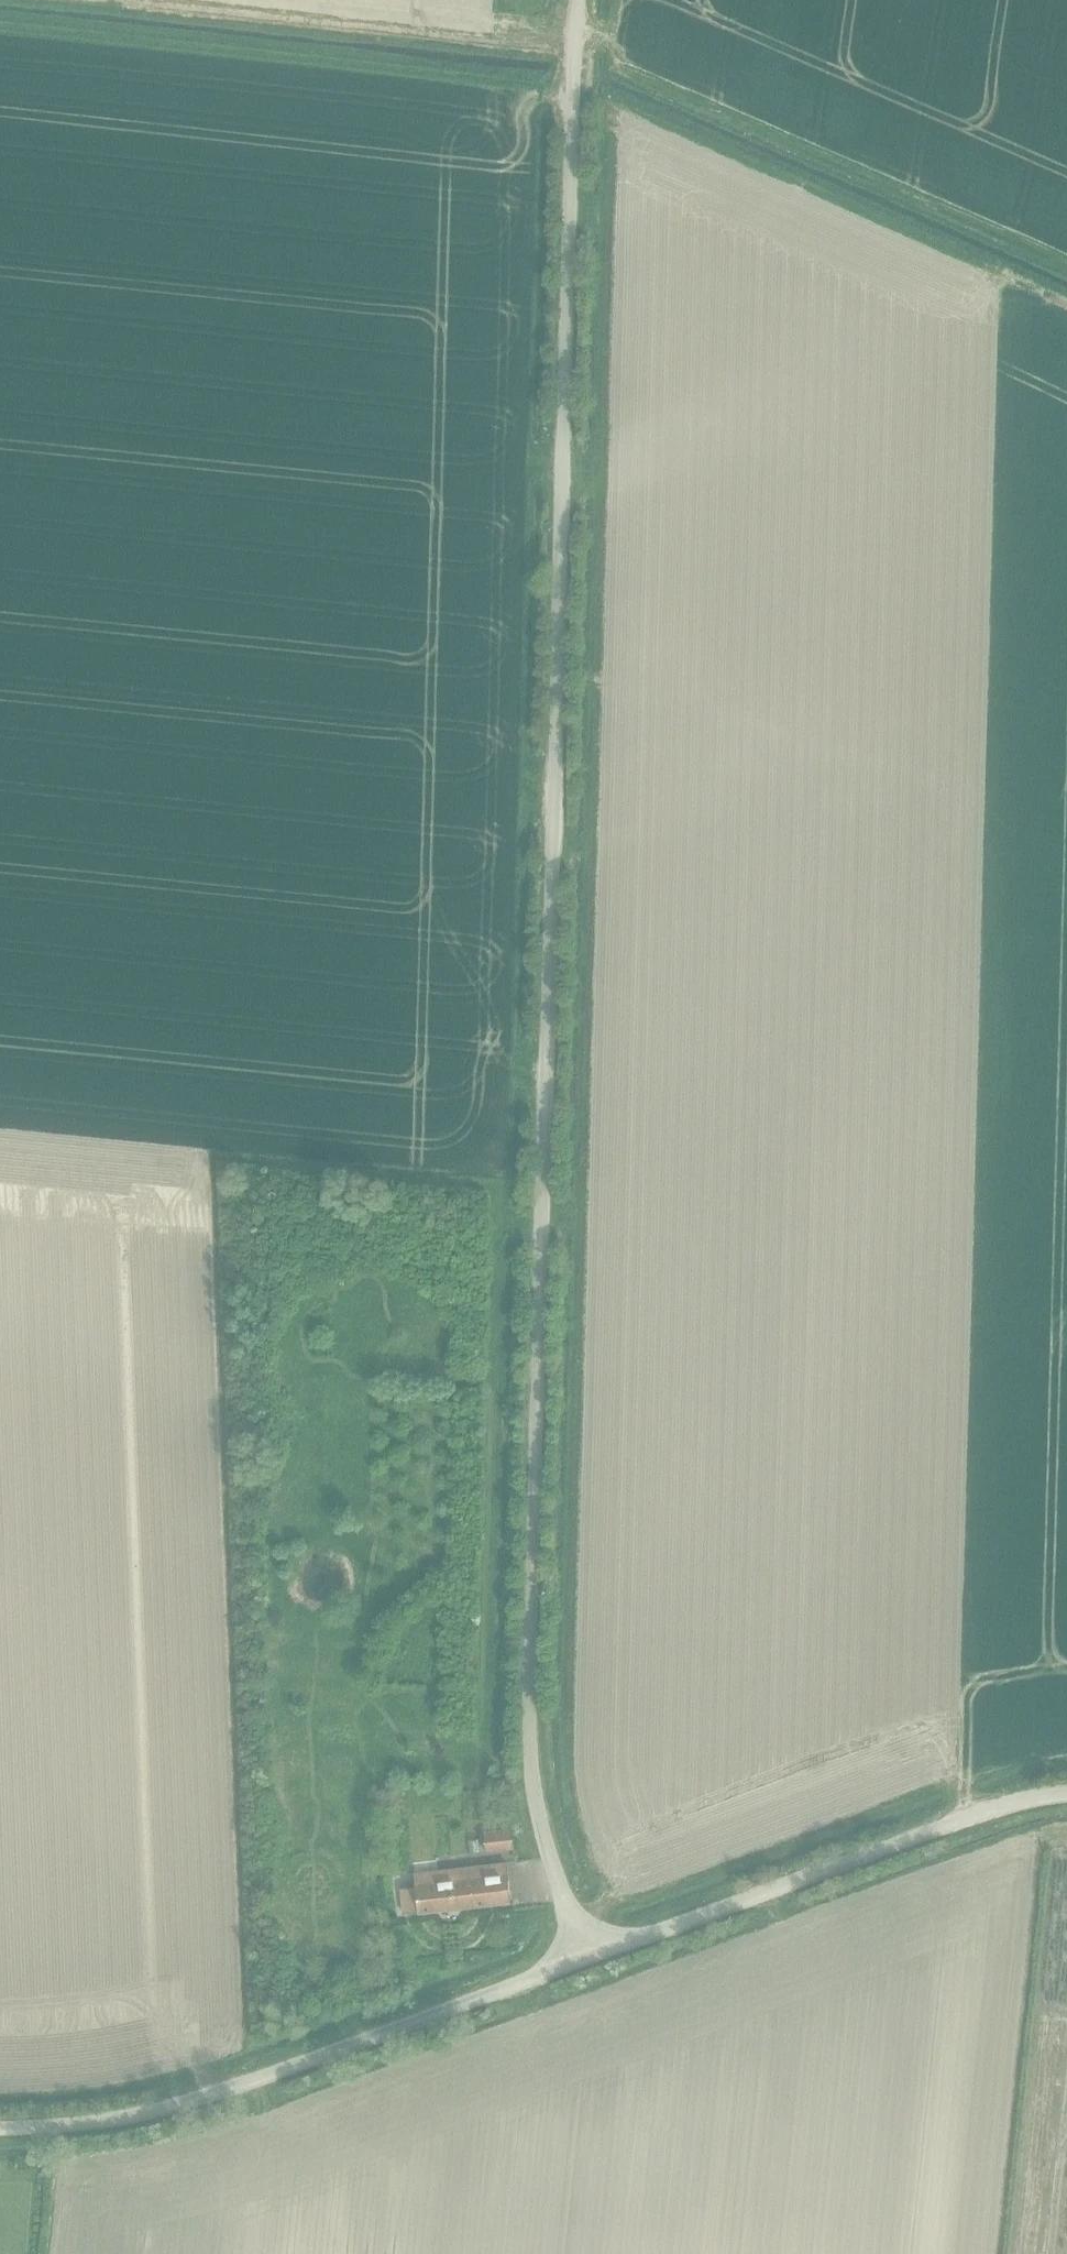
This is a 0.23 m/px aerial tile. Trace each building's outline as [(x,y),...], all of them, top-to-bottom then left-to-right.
[(511,1828),(484,1831),(486,1850),(513,1847),(511,1828)] [(510,1901),(506,1861),(437,1869),(438,1880),(415,1883),(415,1885),(400,1887),(403,1911),(418,1909),(419,1911),(510,1901)]
